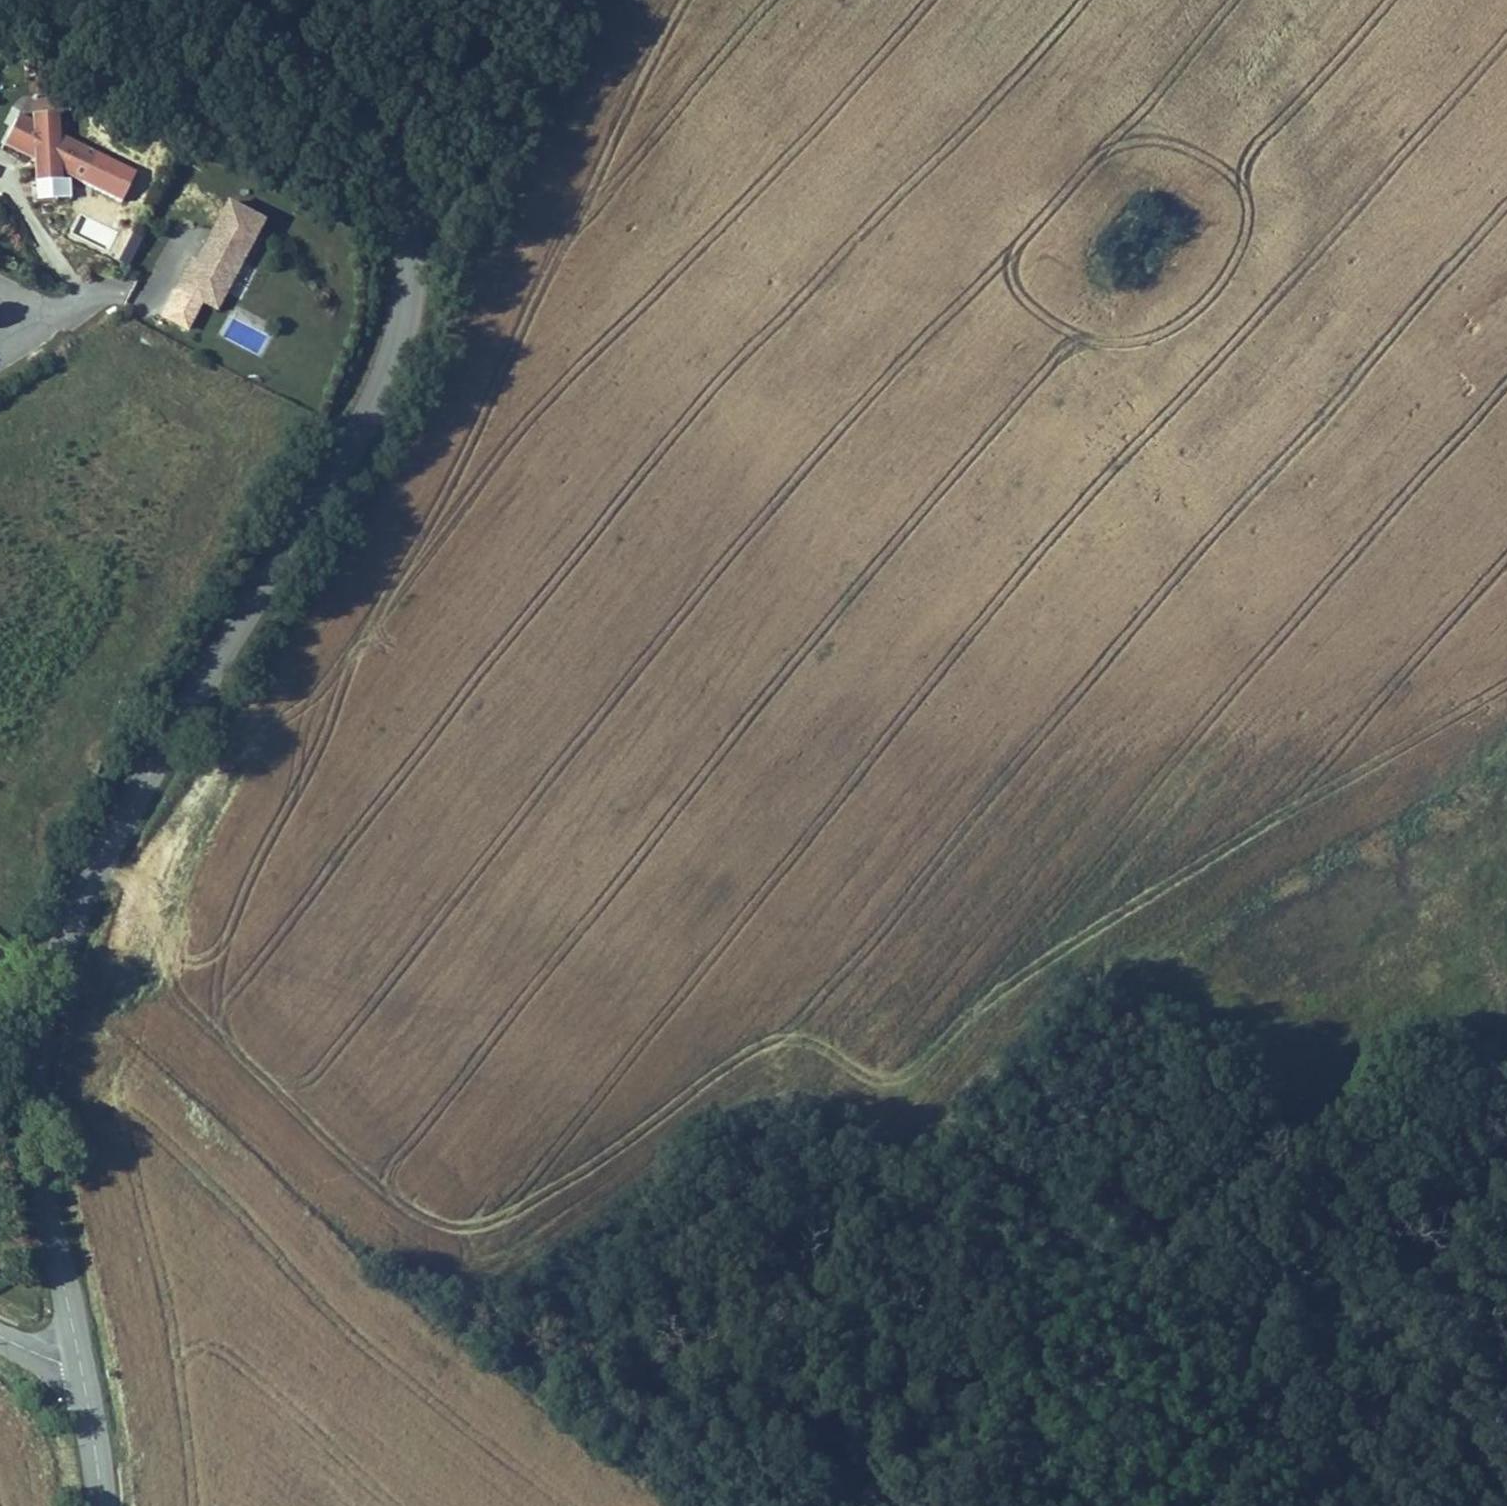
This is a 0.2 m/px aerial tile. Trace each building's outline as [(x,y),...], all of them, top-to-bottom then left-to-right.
[(12,152),(35,151),(36,199),(72,198),(71,180),(94,180),(93,142),(63,143),(62,113),(11,114),(12,152)] [(221,197),(181,293),(225,311),(265,216),(221,197)]
